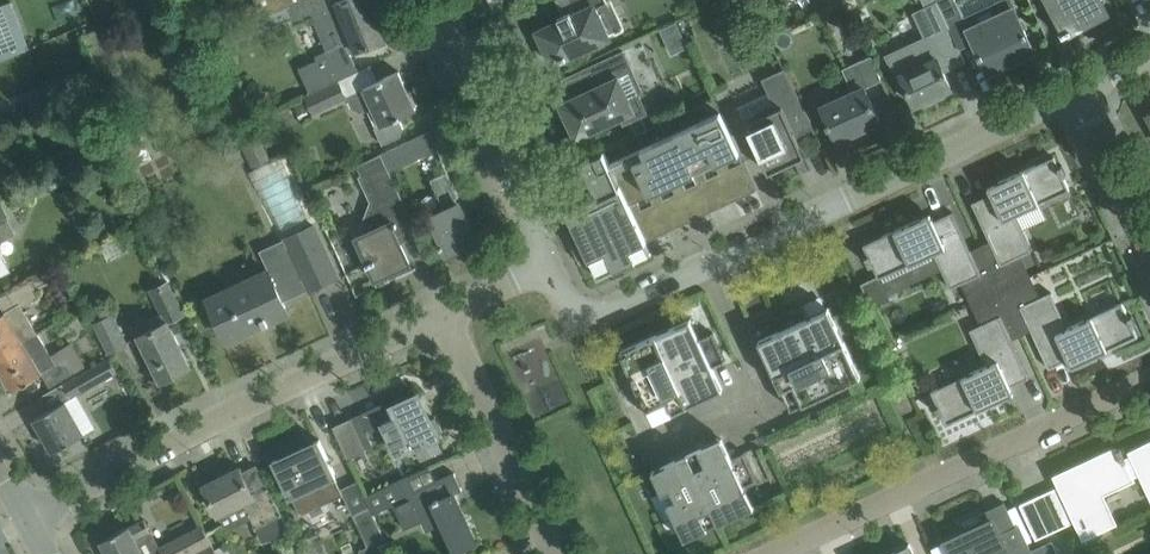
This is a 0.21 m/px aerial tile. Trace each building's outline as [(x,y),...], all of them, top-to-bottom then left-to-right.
[(288,7),(304,0),(258,0),(265,16),(288,7)] [(288,7),(295,24),(312,16),(327,50),(346,41),(351,53),(370,45),(372,50),(390,43),(372,0),(341,0),(337,2),(337,0),(304,0),(288,7)] [(563,14),(559,16),(561,22),(537,34),(550,62),(562,57),(563,59),(568,57),(567,54),(604,37),(604,38),(611,35),(595,1),(598,0),(556,0),(563,14)] [(951,25),(944,9),(940,0),(938,0),(937,0),(913,12),(914,13),(915,12),(926,38),(918,42),(917,41),(896,51),(897,52),(887,56),(897,78),(902,76),(915,105),(920,102),(924,106),(934,101),(934,96),(952,87),(945,72),(966,62),(959,46),(961,45),(951,25)] [(944,9),(958,2),(957,0),(940,0),(944,9)] [(951,25),(961,45),(973,39),(988,71),(1034,49),(1011,0),(1005,0),(951,25)] [(1107,10),(1102,0),(1027,0),(1049,42),(1107,10)] [(30,48),(12,1),(0,6),(0,59),(30,48)] [(834,6),(829,21),(838,24),(847,20),(850,12),(834,6)] [(81,35),(101,82),(124,72),(119,61),(128,58),(113,22),(81,35)] [(318,59),(300,68),(311,92),(359,69),(351,53),(346,41),(327,50),(328,54),(318,59)] [(633,71),(624,51),(564,79),(573,97),(560,103),(577,137),(622,116),(625,123),(647,112),(638,92),(629,97),(620,77),(633,71)] [(838,140),(880,120),(865,88),(883,80),(871,56),(844,68),(854,90),(822,105),(829,121),(826,122),(829,127),(832,125),(838,140)] [(776,108),(746,123),(769,172),(796,160),(791,150),(801,145),(797,136),(813,128),(815,132),(816,132),(786,67),(762,78),(776,108)] [(374,106),(382,124),(375,127),(383,145),(401,136),(404,128),(399,117),(416,109),(399,71),(355,91),(347,76),(305,96),(313,115),(348,98),(353,107),(361,112),(374,106)] [(52,98),(48,84),(26,91),(30,105),(52,98)] [(757,189),(721,111),(610,162),(604,150),(582,160),(598,194),(567,209),(576,229),(583,226),(595,253),(589,256),(599,277),(652,252),(647,241),(757,189)] [(390,171),(438,149),(430,132),(382,154),(390,171)] [(253,168),(272,159),(261,136),(242,146),(253,168)] [(416,227),(390,171),(382,154),(357,165),(362,175),(359,176),(371,201),(360,230),(363,235),(357,238),(376,278),(410,263),(398,235),(416,227)] [(1015,214),(1070,189),(1064,175),(1067,174),(1062,165),(1060,166),(1055,156),(988,187),(991,193),(972,202),(1001,265),(1032,250),(1015,214)] [(430,216),(447,255),(477,241),(459,202),(458,203),(456,198),(460,196),(448,172),(432,179),(445,209),(430,216)] [(9,240),(1,224),(9,220),(1,204),(0,204),(0,244),(9,240)] [(934,220),(931,213),(864,244),(869,254),(866,256),(870,265),(873,264),(879,278),(934,252),(951,288),(982,274),(953,211),(934,220)] [(310,289),(339,275),(316,228),(317,228),(316,226),(299,234),(308,254),(297,259),(298,260),(269,273),(269,272),(209,299),(213,308),(210,309),(220,330),(223,329),(228,339),(264,321),(265,323),(270,321),(267,315),(286,306),(282,298),(309,285),(310,289)] [(109,261),(127,252),(118,236),(101,244),(109,261)] [(8,272),(0,256),(0,276),(8,272)] [(190,366),(169,323),(187,314),(169,280),(149,289),(161,314),(149,320),(154,328),(139,336),(161,380),(190,366)] [(0,315),(0,357),(38,335),(21,307),(39,296),(31,282),(2,296),(9,309),(5,311),(0,315)] [(1051,292),(1020,306),(1049,368),(1069,360),(1072,366),(1138,335),(1134,325),(1136,324),(1132,315),(1129,316),(1123,302),(1068,327),(1051,292)] [(759,339),(792,409),(861,376),(829,307),(827,307),(827,308),(809,317),(803,303),(774,317),(780,330),(759,339)] [(93,323),(109,354),(129,344),(113,313),(111,314),(107,305),(91,313),(96,322),(93,323)] [(948,424),(1014,393),(1011,386),(1030,377),(1001,315),(970,329),(987,365),(932,391),(939,405),(936,406),(940,415),(943,414),(948,424)] [(654,420),(724,387),(714,367),(726,361),(713,332),(700,338),(691,320),(692,320),(691,318),(621,350),(654,420)] [(542,325),(500,340),(517,387),(549,375),(554,389),(533,396),(536,406),(567,395),(542,325)] [(13,390),(42,373),(49,386),(74,371),(76,373),(87,366),(72,342),(51,355),(49,352),(38,335),(0,357),(0,369),(13,390)] [(64,382),(72,397),(118,372),(110,357),(64,382)] [(435,418),(430,420),(418,394),(386,409),(384,403),(358,415),(359,417),(353,420),(352,417),(333,426),(348,459),(366,451),(365,448),(372,445),(366,432),(397,418),(412,449),(438,437),(438,436),(443,433),(435,418)] [(84,434),(66,401),(35,418),(54,451),(84,434)] [(732,458),(723,437),(653,470),(662,490),(663,492),(673,487),(678,499),(669,503),(685,539),(755,507),(754,505),(753,505),(745,487),(758,481),(745,452),(732,458)] [(436,438),(416,448),(422,461),(442,451),(436,438)] [(320,440),(273,461),(289,495),(291,494),(301,515),(343,495),(340,489),(334,474),(335,474),(320,440)] [(1133,451),(1134,454),(1125,457),(1121,447),(1117,449),(1058,477),(1059,478),(1086,535),(1112,522),(1101,493),(1143,474),(1149,490),(1149,445),(1133,451)] [(289,528),(283,515),(269,487),(253,495),(240,468),(205,486),(219,513),(227,530),(252,518),(263,542),(289,528)] [(370,505),(373,512),(393,503),(405,529),(422,521),(427,531),(443,524),(456,551),(477,542),(454,494),(463,490),(455,472),(408,494),(402,479),(366,495),(370,505)] [(1037,539),(1056,530),(1039,495),(1030,499),(1020,504),(1037,539)] [(987,524),(947,542),(952,553),(1033,553),(1020,525),(1015,526),(1005,503),(982,513),(987,524)] [(361,553),(382,553),(379,549),(377,544),(386,540),(373,512),(370,505),(353,514),(367,546),(359,550),(361,553)] [(214,545),(203,525),(160,547),(145,519),(130,527),(129,526),(102,540),(109,553),(162,553),(164,553),(195,553),(214,545)] [(910,543),(908,544),(909,546),(892,553),(915,553),(910,543)] [(216,549),(214,545),(195,553),(219,553),(216,549)]
